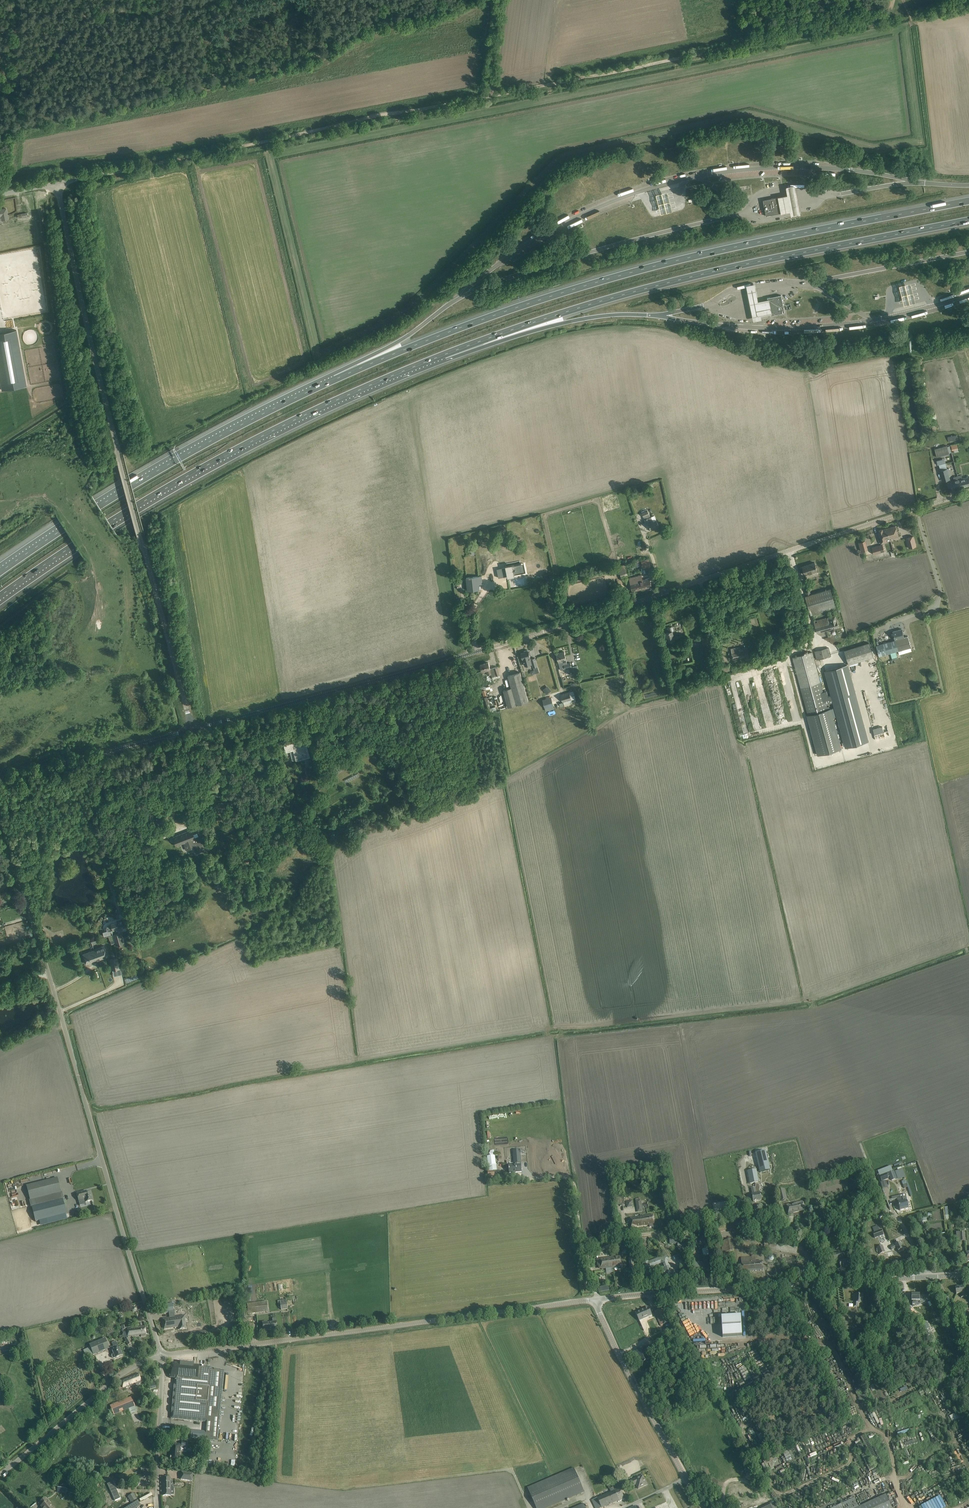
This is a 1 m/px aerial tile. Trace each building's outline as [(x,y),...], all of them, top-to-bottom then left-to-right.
[(782,212),(783,215),(791,213),(792,217),(800,215),(795,187),(786,188),(788,196),(779,198),(782,212)] [(668,193),(656,196),(661,216),(673,213),(668,193)] [(607,200),(606,196),(593,201),(594,205),(607,200)] [(763,200),(766,215),(766,216),(767,216),(781,213),(782,213),(782,212),(779,198),(779,197),(778,197),(763,199),(763,200)] [(583,203),(571,209),(572,212),(570,213),(572,216),(586,209),(583,203)] [(8,219),(6,208),(0,210),(0,220),(2,220),(8,219)] [(755,282),(744,284),(752,321),(762,320),(761,316),(770,314),(768,300),(759,301),(755,282)] [(915,304),(910,285),(898,288),(903,307),(915,304)] [(771,315),(785,313),(781,295),(767,298),(768,300),(770,314),(771,315)] [(1,390),(25,386),(15,330),(0,333),(0,387),(1,390)] [(949,446),(937,449),(940,459),(947,457),(946,450),(950,449),(949,446)] [(941,474),(940,474),(941,478),(942,481),(950,479),(949,476),(947,469),(940,470),(941,474)] [(958,476),(959,480),(958,480),(961,488),(968,486),(968,477),(962,479),(961,475),(958,476)] [(952,490),(961,488),(958,480),(959,480),(958,476),(955,477),(956,480),(950,482),(952,490)] [(650,514),(643,516),(645,520),(647,524),(649,524),(651,530),(655,528),(655,527),(659,525),(657,521),(656,520),(653,521),(651,516),(651,517),(650,514)] [(896,526),(887,528),(890,538),(898,536),(896,526)] [(882,529),(879,530),(879,532),(881,538),(879,539),(881,544),(887,542),(886,539),(890,538),(887,528),(882,530),(882,529)] [(908,548),(916,546),(914,536),(906,538),(908,548)] [(862,551),(867,550),(865,541),(859,543),(862,551)] [(872,548),(874,554),(885,551),(883,545),(872,548)] [(643,569),(651,567),(650,560),(642,562),(643,569)] [(502,564),(498,565),(500,572),(504,571),(505,574),(512,572),(511,570),(519,568),(517,561),(509,563),(509,561),(502,563),(502,564)] [(801,572),(804,571),(805,575),(817,571),(815,562),(802,566),(802,567),(800,568),(801,572)] [(622,578),(630,575),(627,564),(618,567),(622,578)] [(652,586),(650,582),(650,578),(643,580),(641,575),(629,578),(633,591),(652,586)] [(479,584),(483,583),(482,576),(466,578),(468,590),(480,589),(479,584)] [(803,583),(805,591),(807,596),(805,596),(811,615),(827,610),(827,611),(829,611),(828,610),(836,607),(830,589),(811,595),(810,590),(811,590),(808,582),(803,583)] [(550,592),(544,594),(547,602),(545,603),(548,612),(550,617),(553,616),(551,611),(556,609),(554,601),(553,601),(550,592)] [(739,614),(737,612),(730,620),(732,622),(739,614)] [(839,627),(837,622),(837,620),(835,615),(827,617),(814,621),(817,633),(839,627)] [(667,627),(669,632),(666,633),(668,642),(679,639),(678,636),(674,637),(672,631),(674,630),(673,626),(667,627)] [(898,651),(911,648),(909,642),(908,636),(904,637),(903,634),(902,629),(893,631),(895,640),(876,645),(879,656),(885,654),(894,651),(898,650),(898,651)] [(703,643),(707,642),(712,640),(711,635),(706,637),(701,638),(703,643)] [(845,639),(836,643),(838,648),(847,643),(845,639)] [(869,642),(844,650),(849,664),(873,657),(869,642)] [(749,659),(747,648),(740,649),(740,647),(731,648),(733,659),(744,657),(745,659),(749,659)] [(829,647),(815,651),(817,659),(817,660),(832,656),(832,655),(829,647)] [(528,651),(521,653),(523,659),(525,665),(532,663),(533,667),(534,667),(535,669),(538,668),(537,666),(535,658),(530,659),(530,657),(528,651)] [(564,665),(565,669),(572,667),(570,663),(567,663),(565,656),(564,651),(556,654),(558,661),(559,664),(563,663),(564,665)] [(812,652),(792,657),(808,715),(806,715),(817,755),(842,749),(831,708),(828,709),(812,652)] [(500,674),(499,672),(497,667),(490,669),(488,662),(480,665),(482,670),(482,671),(486,670),(488,675),(491,674),(492,677),(500,674)] [(730,670),(728,664),(717,666),(718,673),(730,670)] [(868,742),(848,664),(824,671),(845,748),(868,742)] [(528,701),(521,677),(520,672),(508,675),(509,680),(511,688),(503,690),(508,707),(528,701)] [(564,705),(563,702),(565,706),(573,704),(571,700),(573,699),(572,696),(574,696),(573,691),(569,692),(560,695),(563,702),(559,703),(560,706),(564,705)] [(543,700),(545,705),(545,708),(551,706),(551,707),(552,707),(552,706),(553,705),(551,698),(543,700)] [(310,756),(307,746),(306,741),(292,744),(291,743),(284,745),(285,751),(289,750),(291,760),(310,756)] [(346,756),(347,759),(349,758),(350,759),(356,756),(354,749),(353,748),(347,751),(348,754),(345,755),(346,756)] [(332,773),(342,767),(339,762),(329,768),(332,773)] [(159,801),(160,802),(169,810),(171,808),(170,807),(172,806),(171,805),(175,799),(171,796),(167,801),(163,798),(159,801)] [(212,805),(210,805),(210,810),(228,808),(227,801),(219,803),(219,802),(218,802),(218,803),(212,804),(212,805)] [(154,822),(160,826),(170,812),(165,808),(154,822)] [(186,850),(188,849),(195,847),(197,853),(204,850),(205,851),(213,847),(211,844),(204,848),(200,837),(200,836),(197,828),(192,830),(191,830),(173,837),(176,846),(184,843),(186,850)] [(243,838),(240,830),(225,837),(228,844),(243,838)] [(190,885),(189,898),(198,899),(199,885),(190,885)] [(106,931),(111,929),(112,934),(109,935),(109,936),(113,935),(114,939),(115,943),(115,945),(118,945),(119,945),(121,945),(120,944),(124,943),(121,932),(117,933),(116,929),(126,927),(124,920),(111,923),(108,925),(107,925),(106,926),(106,927),(106,928),(106,929),(106,931)] [(83,954),(86,964),(108,956),(104,946),(98,948),(98,949),(83,954)] [(117,957),(116,957),(111,959),(113,969),(120,967),(117,957)] [(766,1151),(756,1153),(760,1173),(770,1170),(766,1151)] [(509,1166),(509,1168),(510,1173),(521,1172),(521,1165),(520,1161),(516,1162),(516,1165),(509,1166)] [(880,1176),(888,1173),(891,1181),(897,1179),(894,1171),(892,1171),(890,1166),(878,1171),(880,1176)] [(898,1180),(905,1177),(903,1168),(895,1171),(898,1180)] [(751,1184),(759,1183),(757,1170),(749,1172),(751,1184)] [(66,1199),(63,1200),(63,1199),(64,1199),(62,1192),(61,1193),(57,1178),(26,1186),(30,1200),(29,1200),(31,1207),(32,1207),(36,1221),(66,1214),(64,1203),(67,1202),(66,1199)] [(905,1180),(902,1181),(903,1184),(906,1183),(911,1196),(912,1196),(908,1182),(906,1183),(905,1180)] [(761,1200),(761,1195),(760,1193),(756,1194),(755,1187),(751,1188),(753,1202),(761,1200)] [(785,1200),(784,1196),(786,1196),(784,1189),(777,1191),(780,1201),(785,1200)] [(84,1200),(85,1203),(93,1201),(91,1192),(87,1193),(86,1191),(77,1193),(79,1201),(84,1200)] [(909,1209),(908,1206),(907,1201),(906,1197),(897,1199),(900,1211),(909,1209)] [(805,1210),(804,1205),(803,1201),(786,1205),(788,1214),(805,1210)] [(639,1226),(641,1226),(649,1225),(649,1227),(655,1226),(653,1215),(630,1218),(632,1228),(637,1227),(636,1226),(639,1226)] [(742,1225),(739,1218),(714,1227),(716,1234),(742,1225)] [(767,1239),(763,1225),(753,1228),(755,1236),(757,1236),(758,1241),(767,1239)] [(875,1238),(883,1235),(881,1230),(873,1233),(875,1238)] [(733,1251),(731,1240),(730,1238),(723,1239),(721,1232),(713,1235),(716,1244),(721,1242),(723,1253),(733,1251)] [(964,1232),(956,1232),(957,1241),(965,1241),(964,1232)] [(835,1250),(839,1248),(842,1247),(836,1233),(829,1236),(835,1250)] [(672,1241),(672,1244),(678,1244),(678,1249),(683,1249),(683,1252),(690,1252),(690,1241),(672,1241)] [(890,1247),(892,1250),(897,1248),(898,1251),(903,1249),(900,1242),(890,1247)] [(877,1255),(879,1254),(885,1252),(882,1246),(877,1248),(874,1249),(877,1255)] [(849,1266),(848,1261),(847,1260),(843,1261),(841,1253),(833,1255),(835,1260),(839,1259),(841,1268),(849,1266)] [(666,1255),(635,1267),(638,1272),(661,1263),(666,1278),(676,1274),(674,1270),(672,1271),(666,1255)] [(737,1266),(737,1267),(737,1272),(742,1272),(763,1270),(763,1265),(763,1261),(756,1262),(755,1255),(752,1255),(752,1257),(742,1258),(742,1265),(737,1266)] [(612,1257),(613,1268),(622,1266),(620,1256),(612,1257)] [(602,1269),(606,1268),(607,1273),(614,1272),(613,1268),(612,1257),(597,1259),(598,1266),(601,1266),(602,1269)] [(956,1288),(955,1288),(956,1294),(961,1293),(961,1297),(964,1297),(964,1293),(963,1286),(959,1287),(959,1286),(957,1286),(956,1287),(956,1288)] [(920,1301),(920,1299),(920,1294),(912,1294),(912,1301),(912,1305),(916,1305),(916,1301),(920,1301)] [(862,1304),(862,1300),(862,1295),(856,1295),(856,1299),(855,1299),(854,1307),(858,1307),(858,1303),(862,1304)] [(255,1313),(268,1312),(266,1301),(250,1303),(250,1302),(247,1302),(248,1313),(254,1312),(255,1313)] [(186,1328),(186,1323),(184,1316),(175,1317),(173,1303),(160,1305),(162,1314),(170,1312),(171,1318),(162,1319),(164,1329),(179,1327),(179,1329),(186,1328)] [(638,1312),(636,1313),(639,1321),(652,1315),(651,1314),(648,1307),(638,1312)] [(655,1312),(657,1316),(661,1326),(668,1322),(663,1308),(655,1312)] [(742,1336),(741,1316),(722,1317),(723,1337),(742,1336)] [(262,1322),(263,1326),(263,1330),(277,1329),(276,1321),(275,1318),(272,1318),(272,1322),(267,1322),(267,1321),(262,1322)] [(691,1335),(698,1332),(694,1320),(686,1322),(691,1335)] [(659,1331),(657,1328),(655,1323),(645,1327),(649,1336),(659,1331)] [(927,1336),(932,1334),(927,1323),(921,1326),(927,1336)] [(141,1337),(146,1336),(144,1326),(127,1329),(128,1337),(141,1335),(141,1337)] [(191,1332),(191,1334),(191,1339),(234,1334),(233,1327),(191,1332)] [(627,1339),(629,1344),(644,1337),(642,1333),(627,1339)] [(89,1345),(90,1348),(93,1355),(109,1348),(105,1339),(89,1345)] [(115,1358),(122,1355),(119,1348),(118,1345),(116,1341),(112,1343),(113,1347),(111,1347),(114,1354),(112,1355),(112,1356),(112,1358),(114,1358),(115,1358)] [(637,1364),(650,1358),(649,1354),(645,1356),(642,1348),(637,1351),(632,1353),(637,1364)] [(174,1391),(222,1396),(224,1370),(211,1369),(211,1367),(176,1364),(174,1391)] [(138,1373),(120,1380),(121,1382),(118,1384),(120,1390),(135,1384),(136,1385),(142,1383),(138,1373)] [(217,1441),(222,1396),(174,1391),(171,1419),(207,1422),(206,1432),(194,1431),(194,1438),(204,1440),(217,1441)] [(114,1414),(128,1409),(130,1414),(137,1411),(135,1406),(131,1397),(110,1406),(114,1414)] [(949,1416),(952,1422),(960,1418),(957,1412),(949,1416)] [(871,1448),(865,1436),(854,1442),(861,1456),(863,1455),(862,1453),(871,1448)] [(181,1444),(176,1444),(171,1444),(171,1450),(171,1458),(170,1458),(170,1459),(175,1459),(178,1459),(179,1452),(180,1452),(181,1444)] [(954,1452),(959,1463),(964,1461),(958,1450),(954,1452)] [(146,1483),(151,1482),(147,1469),(148,1469),(146,1464),(141,1466),(143,1473),(134,1476),(137,1486),(146,1483)] [(557,1475),(557,1476),(528,1489),(536,1507),(545,1507),(584,1491),(574,1468),(557,1475)] [(180,1480),(192,1481),(193,1474),(182,1472),(180,1480)] [(634,1481),(630,1483),(632,1486),(636,1484),(638,1489),(647,1485),(643,1476),(634,1480),(634,1481)] [(116,1497),(122,1495),(115,1478),(110,1480),(116,1497)] [(174,1487),(170,1487),(170,1478),(162,1478),(163,1495),(170,1495),(174,1495),(174,1487)] [(620,1501),(625,1499),(619,1487),(614,1489),(614,1487),(610,1489),(611,1492),(597,1498),(592,1500),(595,1507),(602,1507),(618,1501),(618,1502),(620,1501)] [(684,1491),(678,1493),(681,1503),(687,1500),(684,1491)] [(127,1497),(130,1501),(131,1503),(137,1499),(133,1493),(127,1497)] [(862,1506),(857,1497),(833,1507),(892,1507),(886,1495),(862,1506)] [(923,1504),(924,1507),(945,1507),(940,1497),(923,1504)] [(42,1507),(53,1507),(45,1498),(40,1502),(43,1505),(41,1506),(42,1507)]
